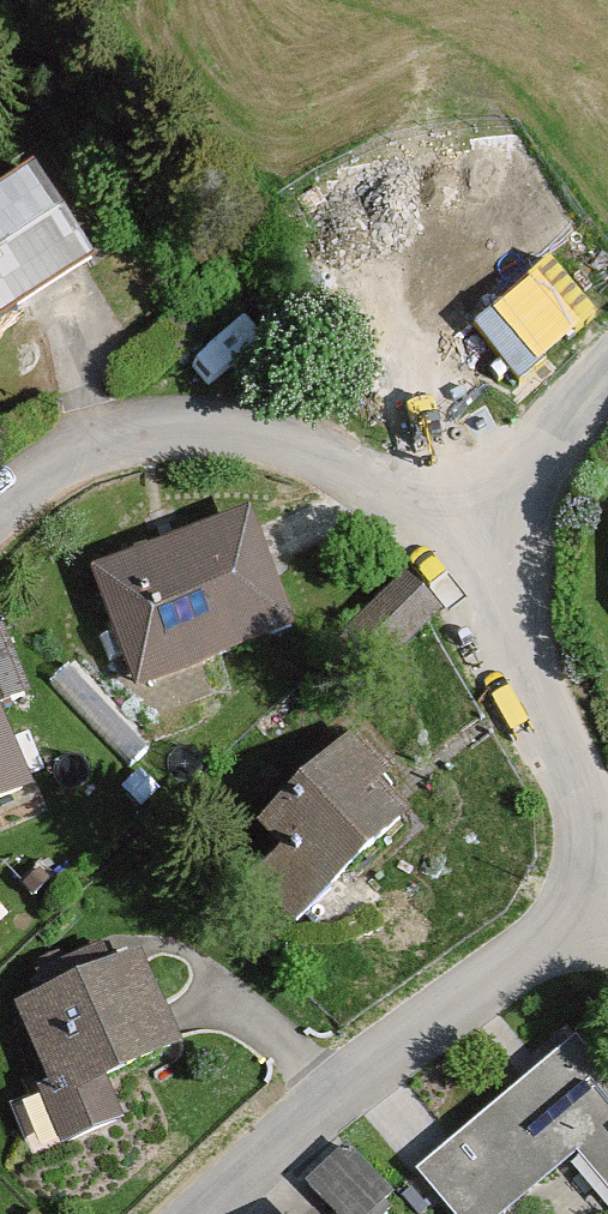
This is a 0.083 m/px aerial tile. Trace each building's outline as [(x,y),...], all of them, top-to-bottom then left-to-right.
[(0,201),(0,336),(93,275),(31,181),(0,201)] [(259,521),(100,577),(142,693),(300,637),(259,521)] [(0,718),(0,819),(36,804),(0,718)] [(340,733),(239,830),(341,947),(456,849),(340,733)] [(145,964),(19,1015),(71,1147),(130,1123),(115,1086),(183,1059),(145,964)] [(577,1044),(422,1181),(451,1213),(513,1213),(579,1156),(607,1189),(607,1079),(577,1044)] [(311,1191),(333,1213),(382,1213),(396,1201),(349,1153),(311,1191)]
